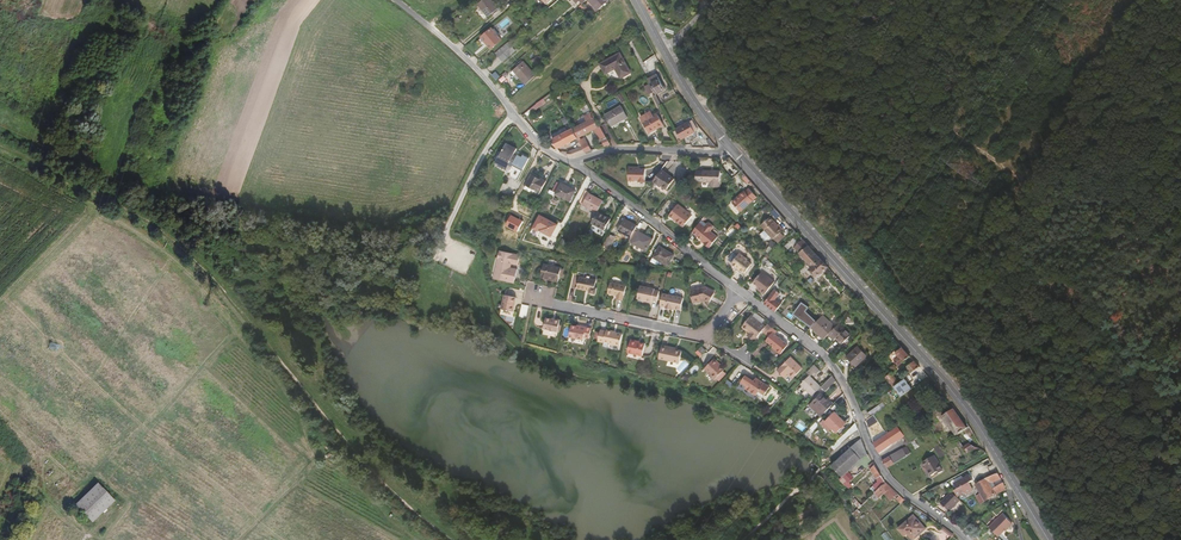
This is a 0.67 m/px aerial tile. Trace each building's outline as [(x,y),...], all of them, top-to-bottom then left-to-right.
[(477,5),(487,17),(498,8),(491,0),(483,0),(477,5)] [(589,1),(597,11),(609,0),(590,0),(589,1)] [(588,9),(583,4),(582,5),(579,8),(584,13),(588,9)] [(492,28),(481,38),(491,49),(502,40),(492,28)] [(444,46),(439,42),(436,46),(440,51),(444,46)] [(507,51),(510,48),(512,47),(508,42),(495,53),(499,58),(507,51)] [(513,53),(510,48),(507,51),(499,58),(502,62),(513,53)] [(685,51),(681,55),(683,61),(689,56),(685,51)] [(600,64),(605,74),(615,70),(621,79),(631,73),(620,53),(600,64)] [(532,60),(537,65),(541,62),(536,57),(532,60)] [(524,62),(513,71),(522,82),(533,73),(524,62)] [(658,79),(650,83),(656,94),(665,90),(659,79),(658,79)] [(622,103),(626,101),(621,92),(617,95),(622,103)] [(628,118),(621,106),(604,115),(611,127),(628,118)] [(594,118),(595,118),(592,112),(583,116),(587,122),(594,118)] [(643,122),(649,133),(664,125),(657,114),(653,117),(650,112),(641,118),(643,122)] [(594,118),(587,122),(572,129),(574,132),(578,139),(594,131),(600,142),(602,141),(605,147),(611,145),(600,127),(599,127),(594,118)] [(692,121),(689,122),(695,133),(698,131),(692,121)] [(682,140),(695,133),(689,122),(676,129),(682,140)] [(558,149),(578,139),(574,132),(572,129),(552,139),(558,149)] [(585,139),(579,142),(581,144),(582,146),(585,153),(592,151),(585,139)] [(493,166),(505,172),(514,155),(517,149),(507,143),(500,157),(499,157),(493,166)] [(562,151),(560,153),(568,157),(574,158),(585,153),(582,146),(573,150),(567,151),(567,152),(562,151)] [(518,156),(514,155),(505,172),(510,175),(509,176),(518,181),(529,158),(524,155),(522,157),(519,155),(518,156)] [(638,182),(646,182),(646,169),(640,169),(640,167),(629,166),(628,181),(635,181),(635,180),(638,180),(638,182)] [(674,179),(662,169),(653,182),(660,187),(661,186),(666,190),(674,179)] [(720,171),(720,170),(697,170),(697,179),(703,179),(702,182),(710,183),(710,187),(720,187),(720,175),(720,171)] [(540,179),(532,175),(526,185),(540,192),(547,181),(541,178),(540,179)] [(552,191),(570,201),(575,191),(562,184),(561,184),(557,182),(552,191)] [(745,191),(733,202),(741,211),(757,196),(749,188),(745,191)] [(590,192),(586,190),(579,203),(597,213),(598,212),(604,201),(590,193),(590,192)] [(679,223),(684,227),(693,215),(678,204),(670,215),(678,222),(679,222),(679,223)] [(611,219),(598,212),(597,213),(592,223),(605,230),(611,219)] [(541,230),(552,236),(558,225),(541,215),(535,225),(541,228),(542,229),(541,230)] [(619,231),(631,237),(637,226),(625,219),(619,231)] [(707,224),(701,220),(693,232),(705,242),(705,243),(710,247),(718,236),(711,231),(711,230),(706,226),(707,224)] [(780,226),(775,221),(765,229),(774,239),(781,232),(784,230),(781,226),(780,226)] [(632,242),(646,250),(652,239),(638,231),(632,242)] [(781,232),(774,239),(777,243),(785,236),(781,232)] [(616,237),(610,234),(602,247),(608,250),(616,237)] [(817,277),(828,267),(816,254),(803,239),(794,248),(812,267),(810,270),(817,277)] [(660,247),(654,257),(664,263),(668,265),(674,255),(660,247)] [(498,280),(510,283),(510,281),(515,282),(518,270),(509,268),(510,264),(518,266),(520,256),(500,252),(496,270),(499,271),(498,280)] [(745,258),(739,253),(731,264),(737,269),(738,268),(745,273),(751,264),(747,261),(744,259),(745,258)] [(661,267),(664,263),(654,257),(651,262),(661,267)] [(552,281),(559,282),(562,269),(544,266),(542,277),(552,279),(552,281)] [(776,279),(763,269),(755,280),(761,284),(764,287),(763,289),(767,292),(776,279)] [(590,294),(596,295),(597,289),(595,288),(596,281),(580,278),(577,289),(590,292),(590,294)] [(610,283),(608,294),(614,296),(614,295),(618,296),(618,298),(623,299),(624,297),(625,297),(627,287),(610,283)] [(640,287),(637,299),(652,302),(653,301),(657,302),(660,292),(655,291),(655,290),(640,287)] [(706,288),(690,290),(692,303),(701,301),(701,300),(703,300),(709,303),(715,293),(706,288)] [(764,302),(776,312),(783,303),(777,299),(781,294),(775,288),(764,302)] [(502,310),(513,313),(516,298),(505,296),(502,310)] [(673,308),(681,310),(684,299),(669,296),(666,308),(673,310),(673,308)] [(810,325),(815,318),(804,310),(807,305),(801,300),(792,311),(810,325)] [(834,326),(821,314),(810,326),(823,338),(828,333),(834,326)] [(762,331),(766,334),(770,330),(765,327),(751,316),(742,326),(743,328),(745,331),(748,331),(751,333),(748,336),(754,341),(762,331)] [(544,329),(558,332),(561,321),(555,320),(555,321),(554,321),(546,319),(544,329)] [(845,329),(839,323),(834,326),(828,333),(835,340),(836,338),(842,344),(850,335),(845,330),(845,329)] [(572,326),(570,338),(584,341),(585,338),(590,339),(592,329),(581,327),(581,328),(572,326)] [(772,332),(770,330),(766,334),(769,337),(766,341),(777,349),(776,350),(781,354),(788,345),(775,335),(772,332)] [(623,336),(617,334),(614,334),(614,332),(607,331),(606,332),(601,331),(598,342),(621,346),(623,336)] [(629,353),(644,356),(646,344),(639,343),(638,342),(631,340),(629,353)] [(659,359),(680,364),(683,352),(668,348),(667,347),(663,346),(659,359)] [(847,357),(856,367),(867,356),(858,347),(847,357)] [(899,366),(910,356),(907,353),(902,347),(896,353),(898,356),(894,360),(899,366)] [(789,374),(794,378),(803,370),(791,358),(778,371),(785,377),(789,374)] [(716,379),(717,378),(723,371),(724,370),(720,366),(718,364),(719,363),(715,359),(705,369),(716,379)] [(906,368),(910,374),(920,367),(914,361),(906,368)] [(820,371),(814,365),(811,368),(815,372),(816,374),(820,371)] [(806,373),(809,376),(810,377),(815,372),(811,368),(806,373)] [(726,374),(723,371),(717,378),(720,381),(726,374)] [(886,378),(893,387),(895,386),(900,382),(891,373),(886,378)] [(760,391),(766,394),(770,387),(756,379),(754,381),(746,376),(741,382),(747,386),(745,388),(757,395),(760,391)] [(810,377),(809,376),(801,384),(813,396),(821,387),(810,377)] [(832,376),(821,387),(826,391),(836,381),(832,376)] [(912,388),(905,378),(900,382),(895,386),(902,395),(912,388)] [(810,405),(821,417),(833,405),(821,393),(810,405)] [(868,413),(871,417),(885,407),(882,403),(868,413)] [(942,417),(956,436),(967,428),(953,409),(942,417)] [(835,412),(825,422),(833,429),(837,433),(846,424),(835,412)] [(829,432),(833,429),(825,422),(822,425),(829,432)] [(883,437),(873,443),(879,454),(892,445),(892,444),(900,438),(904,436),(898,427),(883,437)] [(873,443),(883,437),(880,433),(871,439),(873,443)] [(861,442),(838,462),(848,473),(867,455),(861,442)] [(939,445),(935,448),(941,459),(946,457),(939,445)] [(965,450),(967,454),(976,448),(972,446),(965,450)] [(906,456),(902,449),(890,456),(894,464),(906,456)] [(894,464),(890,456),(883,460),(882,461),(887,469),(894,464)] [(932,476),(935,474),(937,473),(938,474),(943,472),(939,466),(940,465),(934,456),(923,463),(932,476)] [(843,478),(848,473),(838,462),(833,467),(843,478)] [(877,479),(882,476),(875,466),(870,470),(877,479)] [(982,494),(977,497),(981,504),(997,495),(994,489),(996,487),(993,483),(1001,479),(998,474),(992,476),(988,478),(986,479),(976,485),(982,494)] [(971,475),(955,484),(958,489),(955,491),(958,497),(966,492),(967,494),(974,490),(970,483),(974,481),(971,475)] [(877,479),(882,487),(886,483),(882,476),(877,479)] [(109,498),(92,480),(70,502),(87,520),(109,498)] [(872,491),(874,494),(875,493),(882,487),(877,482),(872,486),(874,488),(872,491)] [(890,500),(898,494),(893,490),(888,485),(886,483),(882,487),(875,493),(874,494),(870,498),(874,502),(884,494),(890,500)] [(997,495),(1006,489),(1005,488),(1003,483),(996,487),(994,489),(997,495)] [(950,513),(961,501),(952,492),(941,504),(950,513)] [(896,499),(901,505),(905,500),(900,496),(896,499)] [(1002,514),(989,528),(999,537),(1007,529),(1012,524),(1002,514)] [(913,539),(914,539),(926,530),(914,516),(899,530),(905,537),(908,535),(913,539)]
